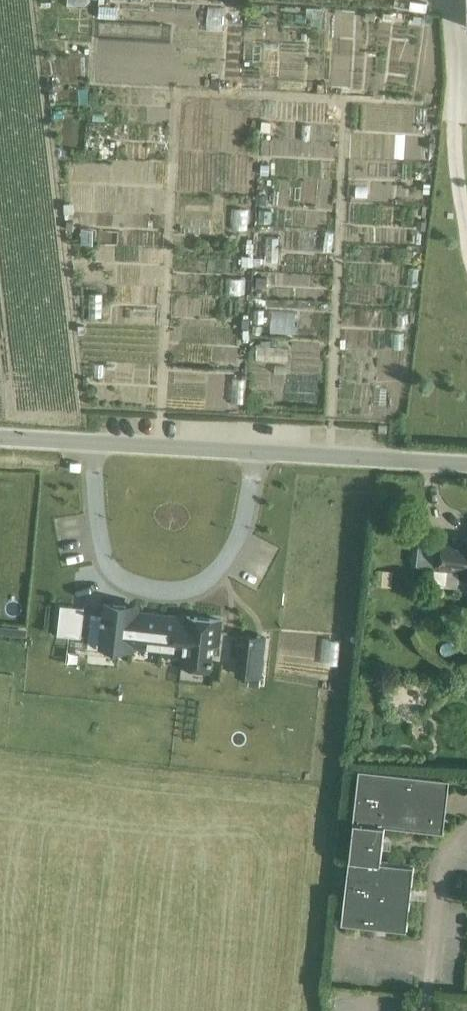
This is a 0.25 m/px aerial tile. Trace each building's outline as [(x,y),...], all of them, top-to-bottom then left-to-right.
[(466,538),(466,544),(444,542),(441,567),(463,569),(462,575),(466,575),(466,539),(466,538)] [(88,646),(109,649),(109,645),(129,647),(133,611),(126,610),(127,606),(106,603),(105,616),(102,615),(102,617),(92,616),(88,646)] [(72,614),(73,606),(61,605),(58,634),(81,637),(84,615),(72,614)] [(132,647),(133,645),(157,648),(161,617),(136,614),(137,607),(134,606),(133,611),(129,647),(132,647)] [(218,644),(221,620),(187,616),(187,620),(183,651),(182,664),(209,667),(210,660),(212,661),(213,658),(211,657),(212,643),(218,644)] [(161,617),(157,648),(183,651),(187,620),(161,617)] [(264,637),(242,634),(237,674),(259,677),(264,637)] [(354,820),(350,857),(342,922),(407,929),(414,864),(381,861),(385,824),(444,830),(450,778),(359,767),(353,820),(354,820)] [(358,1010),(400,1010),(401,993),(360,990),(358,1010)]
